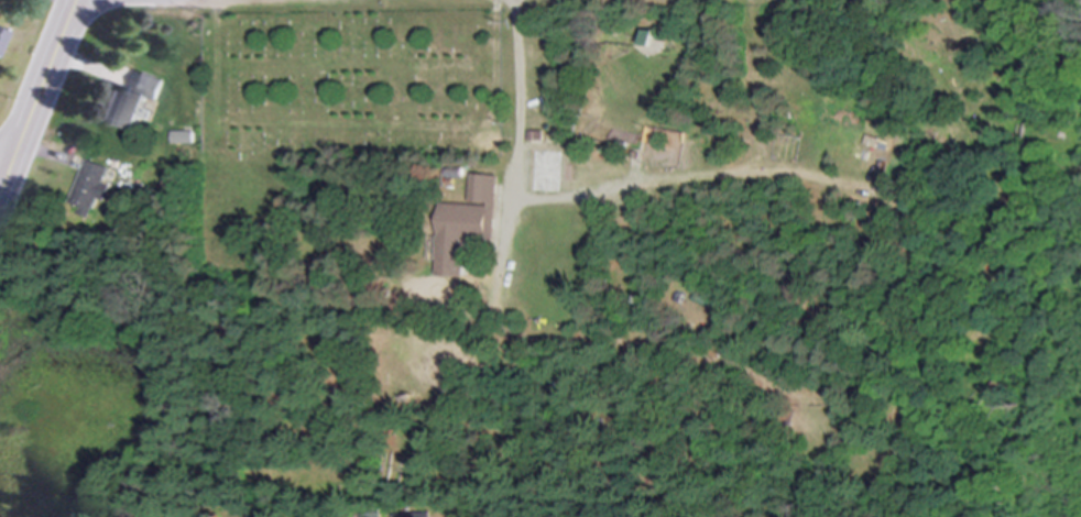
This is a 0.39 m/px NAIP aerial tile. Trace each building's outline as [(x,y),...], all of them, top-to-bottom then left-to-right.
[(128,89),(118,86),(116,94),(107,91),(99,121),(133,131),(142,99),(154,102),(161,80),(133,72),(128,89)] [(892,143),(874,137),(871,148),(889,153),(892,143)] [(65,214),(87,220),(93,199),(103,202),(107,186),(102,184),(106,168),(80,160),(65,214)] [(466,204),(435,203),(432,277),(461,278),(462,240),(491,240),(492,206),(494,206),(495,175),(467,174),(466,204)] [(652,308),(650,296),(634,297),(636,310),(652,308)]
